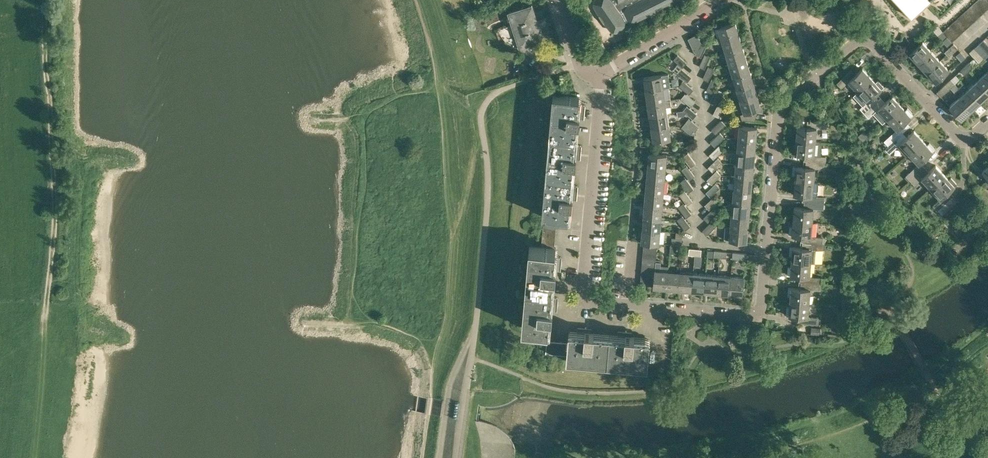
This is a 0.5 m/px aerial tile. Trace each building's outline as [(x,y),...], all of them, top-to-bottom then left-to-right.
[(593,5),(598,13),(604,23),(611,30),(617,32),(624,27),(626,22),(625,21),(628,20),(629,21),(636,21),(678,0),(594,0),(593,5)] [(912,17),(930,0),(896,0),(912,17)] [(973,4),(982,13),(986,9),(978,0),(973,4)] [(986,9),(987,8),(987,2),(986,0),(978,0),(986,9)] [(509,13),(513,24),(499,28),(500,33),(503,37),(506,40),(508,41),(510,43),(513,44),(515,45),(518,45),(520,45),(521,47),(543,39),(532,4),(509,13)] [(973,4),(969,8),(977,18),(982,13),(973,4)] [(969,8),(964,12),(973,22),(977,18),(969,8)] [(964,12),(960,16),(969,26),(973,22),(964,12)] [(960,16),(955,20),(964,30),(969,26),(960,16)] [(955,20),(952,24),(960,33),(964,30),(955,20)] [(735,23),(718,28),(715,29),(719,41),(722,40),(722,41),(739,35),(735,23)] [(947,28),(956,37),(960,33),(952,24),(947,28)] [(947,36),(952,41),(956,37),(947,28),(943,32),(947,36)] [(947,36),(943,32),(939,36),(943,40),(947,36)] [(701,56),(707,44),(701,42),(697,34),(688,38),(690,42),(694,51),(696,52),(695,54),(701,56)] [(739,35),(722,41),(725,53),(743,48),(739,35)] [(978,44),(987,54),(987,53),(987,44),(984,39),(978,44)] [(908,54),(917,64),(930,52),(922,42),(908,54)] [(954,43),(948,48),(953,53),(958,48),(954,43)] [(978,44),(975,48),(984,57),(987,54),(978,44)] [(743,48),(725,53),(729,65),(746,60),(743,48)] [(930,52),(917,64),(926,73),(939,61),(930,52)] [(674,59),(682,67),(687,62),(678,54),(674,59)] [(705,69),(711,56),(705,54),(699,66),(705,69)] [(746,60),(729,65),(733,77),(750,72),(746,60)] [(939,61),(926,73),(935,83),(948,70),(939,61)] [(969,62),(964,67),(968,71),(974,66),(969,62)] [(673,69),(687,81),(691,77),(681,68),(677,64),(673,69)] [(709,81),(714,68),(708,66),(703,78),(709,81)] [(968,71),(964,67),(960,70),(965,75),(968,71)] [(841,88),(849,81),(858,91),(872,78),(863,68),(856,74),(852,70),(837,83),(841,88)] [(750,72),(733,77),(736,89),(754,84),(750,72)] [(977,80),(987,92),(987,74),(986,72),(977,80)] [(644,78),(646,91),(663,88),(670,86),(669,80),(662,81),(661,75),(644,78)] [(712,93),(718,81),(712,78),(706,90),(712,93)] [(858,91),(854,95),(863,106),(860,108),(864,113),(881,97),(877,93),(884,86),(878,80),(876,82),(872,78),(858,91)] [(951,79),(945,84),(950,89),(955,84),(951,79)] [(689,94),(693,89),(683,80),(679,85),(689,94)] [(968,89),(980,102),(987,95),(987,92),(977,80),(968,89)] [(754,84),(736,89),(740,101),(757,96),(754,84)] [(950,89),(945,84),(937,92),(941,97),(950,89)] [(663,88),(646,91),(647,103),(665,101),(665,100),(663,88)] [(968,89),(958,98),(970,111),(980,102),(968,89)] [(716,105),(721,93),(716,90),(710,102),(716,105)] [(691,106),(695,101),(685,93),(681,98),(691,106)] [(582,96),(552,94),(549,134),(578,137),(580,114),(585,114),(585,105),(581,105),(582,96)] [(757,96),(740,101),(744,114),(740,115),(742,120),(755,121),(756,110),(761,108),(757,96)] [(881,97),(864,113),(869,117),(873,113),(883,123),(887,119),(888,119),(902,106),(892,96),(885,102),(881,97)] [(970,111),(958,98),(949,106),(961,120),(970,111)] [(665,101),(647,103),(649,116),(667,113),(666,107),(672,106),(671,99),(665,100),(665,101)] [(719,117),(725,105),(719,102),(713,114),(719,117)] [(687,105),(683,110),(677,111),(678,116),(684,115),(686,113),(693,119),(697,114),(687,105)] [(902,106),(888,119),(897,129),(884,141),(888,145),(903,132),(899,128),(914,114),(908,107),(905,110),(902,106)] [(667,113),(649,116),(651,128),(669,126),(667,113)] [(689,118),(685,123),(682,127),(691,134),(694,130),(695,131),(699,126),(689,118)] [(716,134),(726,124),(721,120),(711,129),(716,134)] [(797,126),(796,140),(815,142),(817,128),(826,129),(827,123),(807,121),(807,127),(797,126)] [(669,126),(651,128),(653,141),(671,138),(669,126)] [(725,136),(735,135),(734,126),(724,128),(725,136)] [(739,126),(738,139),(756,140),(757,128),(739,126)] [(903,132),(888,145),(893,150),(897,146),(906,156),(909,154),(923,140),(914,130),(907,137),(903,132)] [(715,146),(724,137),(720,132),(710,141),(715,146)] [(578,137),(549,134),(545,175),(575,178),(577,154),(581,155),(582,146),(577,145),(578,137)] [(738,139),(737,151),(755,153),(756,140),(738,139)] [(804,161),(825,163),(826,157),(819,156),(820,142),(815,142),(796,140),(795,147),(793,147),(792,154),(804,155),(804,161)] [(923,140),(909,154),(919,164),(921,162),(933,151),(935,149),(929,142),(927,144),(923,140)] [(713,159),(723,150),(719,145),(709,154),(713,159)] [(737,151),(736,164),(754,165),(755,153),(737,151)] [(649,153),(648,166),(666,167),(667,155),(649,153)] [(691,167),(696,163),(688,153),(683,156),(691,167)] [(942,156),(944,163),(954,161),(952,153),(942,156)] [(712,171),(722,162),(718,157),(708,167),(712,171)] [(795,175),(794,180),(814,182),(815,168),(825,169),(825,163),(804,161),(803,167),(793,166),(792,175),(795,175)] [(736,164),(735,177),(752,178),(754,165),(736,164)] [(690,179),(695,176),(687,165),(682,169),(690,179)] [(910,180),(921,170),(917,165),(906,176),(910,180)] [(921,170),(910,180),(914,185),(922,178),(931,188),(945,175),(936,165),(929,171),(926,174),(921,170)] [(648,166),(647,178),(664,180),(666,167),(648,166)] [(711,184),(721,175),(717,170),(707,179),(711,184)] [(575,178),(545,175),(542,216),(544,216),(559,217),(571,218),(573,195),(578,195),(578,186),(574,186),(575,178)] [(945,175),(931,188),(941,198),(933,205),(938,209),(952,196),(948,192),(957,183),(951,177),(949,179),(945,175)] [(688,192),(694,188),(686,177),(681,181),(688,192)] [(735,177),(734,189),(751,191),(752,178),(735,177)] [(647,178),(646,191),(663,193),(664,180),(647,178)] [(794,180),(793,194),(802,195),(802,201),(824,203),(825,197),(813,196),(814,182),(794,180)] [(710,196),(720,187),(716,183),(706,192),(710,196)] [(734,189),(733,202),(750,204),(751,191),(734,189)] [(687,205),(693,201),(684,190),(679,194),(687,205)] [(646,191),(644,204),(662,206),(663,193),(646,191)] [(709,209),(719,200),(715,195),(705,205),(709,209)] [(794,207),(793,221),(812,222),(814,208),(824,209),(824,203),(802,201),(801,207),(794,207)] [(733,202),(732,215),(749,216),(750,204),(733,202)] [(686,217),(691,213),(683,203),(679,206),(678,206),(686,217)] [(644,204),(643,217),(661,218),(662,206),(644,204)] [(708,222),(718,213),(713,208),(704,217),(708,222)] [(953,215),(950,212),(945,216),(948,220),(953,215)] [(685,230),(690,226),(682,215),(677,219),(685,230)] [(732,215),(731,227),(748,229),(749,216),(732,215)] [(643,217),(642,229),(660,231),(661,218),(643,217)] [(707,234),(717,225),(712,221),(703,230),(707,234)] [(792,234),(791,235),(801,236),(800,242),(822,244),(823,238),(811,237),(812,222),(793,221),(792,225),(790,225),(789,234),(792,234)] [(748,229),(731,227),(729,240),(747,242),(748,229)] [(660,231),(642,229),(641,242),(659,244),(660,231)] [(792,255),(791,261),(811,263),(815,263),(816,249),(822,250),(822,244),(800,242),(800,248),(790,247),(789,255),(792,255)] [(541,247),(529,245),(525,286),(554,288),(556,265),(561,266),(562,257),(557,256),(558,248),(556,248),(541,247)] [(642,260),(642,266),(655,267),(655,269),(661,269),(661,262),(656,261),(642,260)] [(787,275),(790,275),(799,276),(798,282),(820,284),(821,278),(809,277),(811,263),(791,261),(791,266),(788,266),(787,275)] [(653,287),(666,288),(668,271),(655,269),(653,287)] [(668,271),(666,288),(679,290),(681,272),(668,271)] [(681,272),(679,290),(692,291),(693,273),(681,272)] [(693,273),(692,291),(704,292),(706,274),(693,273)] [(706,274),(704,292),(717,293),(718,275),(706,274)] [(718,275),(717,293),(729,294),(731,276),(718,275)] [(731,276),(729,294),(742,296),(744,278),(731,276)] [(790,296),(790,301),(809,303),(810,289),(820,290),(820,284),(798,282),(798,288),(788,287),(788,296),(790,296)] [(554,288),(525,286),(522,327),(551,329),(553,306),(557,306),(558,297),(554,297),(554,288)] [(786,315),(789,316),(798,316),(797,323),(817,324),(817,318),(808,317),(809,303),(790,301),(789,306),(787,306),(786,315)] [(569,330),(568,342),(567,355),(566,359),(607,362),(609,333),(586,331),(586,327),(578,326),(577,331),(569,330)] [(609,333),(607,362),(648,366),(650,337),(626,335),(627,330),(618,330),(618,334),(609,333)] [(546,353),(553,353),(554,341),(547,340),(546,353)]
